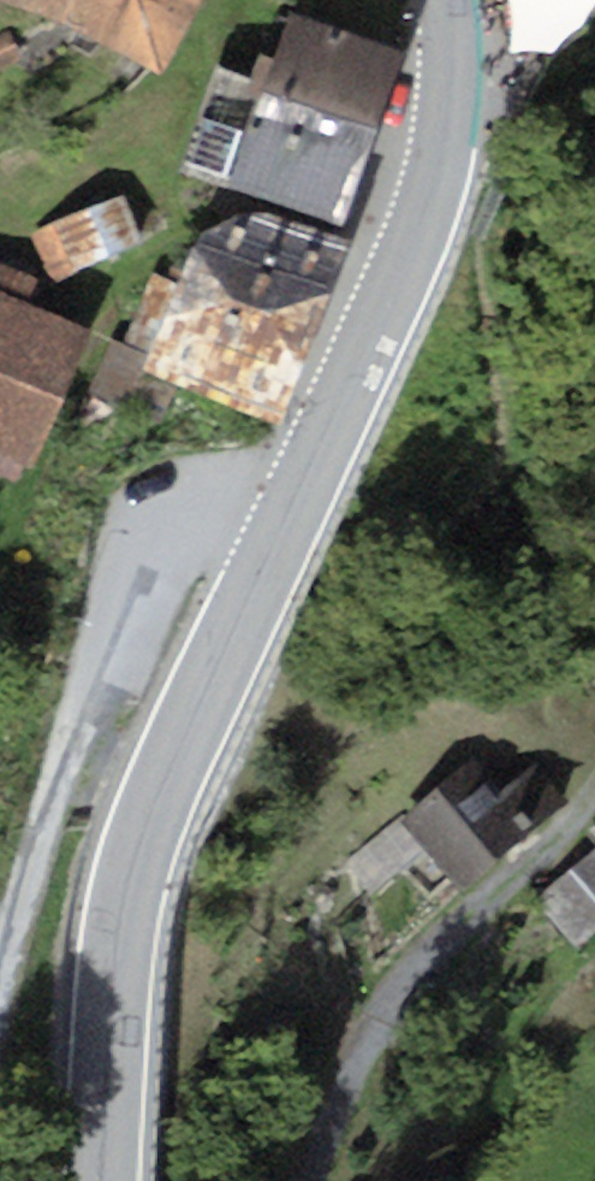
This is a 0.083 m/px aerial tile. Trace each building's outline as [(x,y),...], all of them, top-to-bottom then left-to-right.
[(168,70),(203,0),(0,0),(168,70)] [(287,8),(263,78),(380,121),(404,48),(287,8)] [(0,37),(0,73),(24,64),(12,32),(0,37)] [(263,78),(218,61),(178,168),(340,228),(380,121),(263,78)] [(127,193),(39,232),(60,281),(148,242),(127,193)] [(255,208),(199,230),(179,281),(150,273),(124,336),(113,332),(91,391),(164,419),(179,391),(279,426),(351,240),(255,208)] [(0,263),(0,483),(23,493),(92,331),(26,303),(37,278),(0,263)] [(466,774),(401,826),(456,895),(561,811),(526,768),(487,800),(466,774)] [(535,910),(574,954),(594,935),(594,857),(535,910)]
